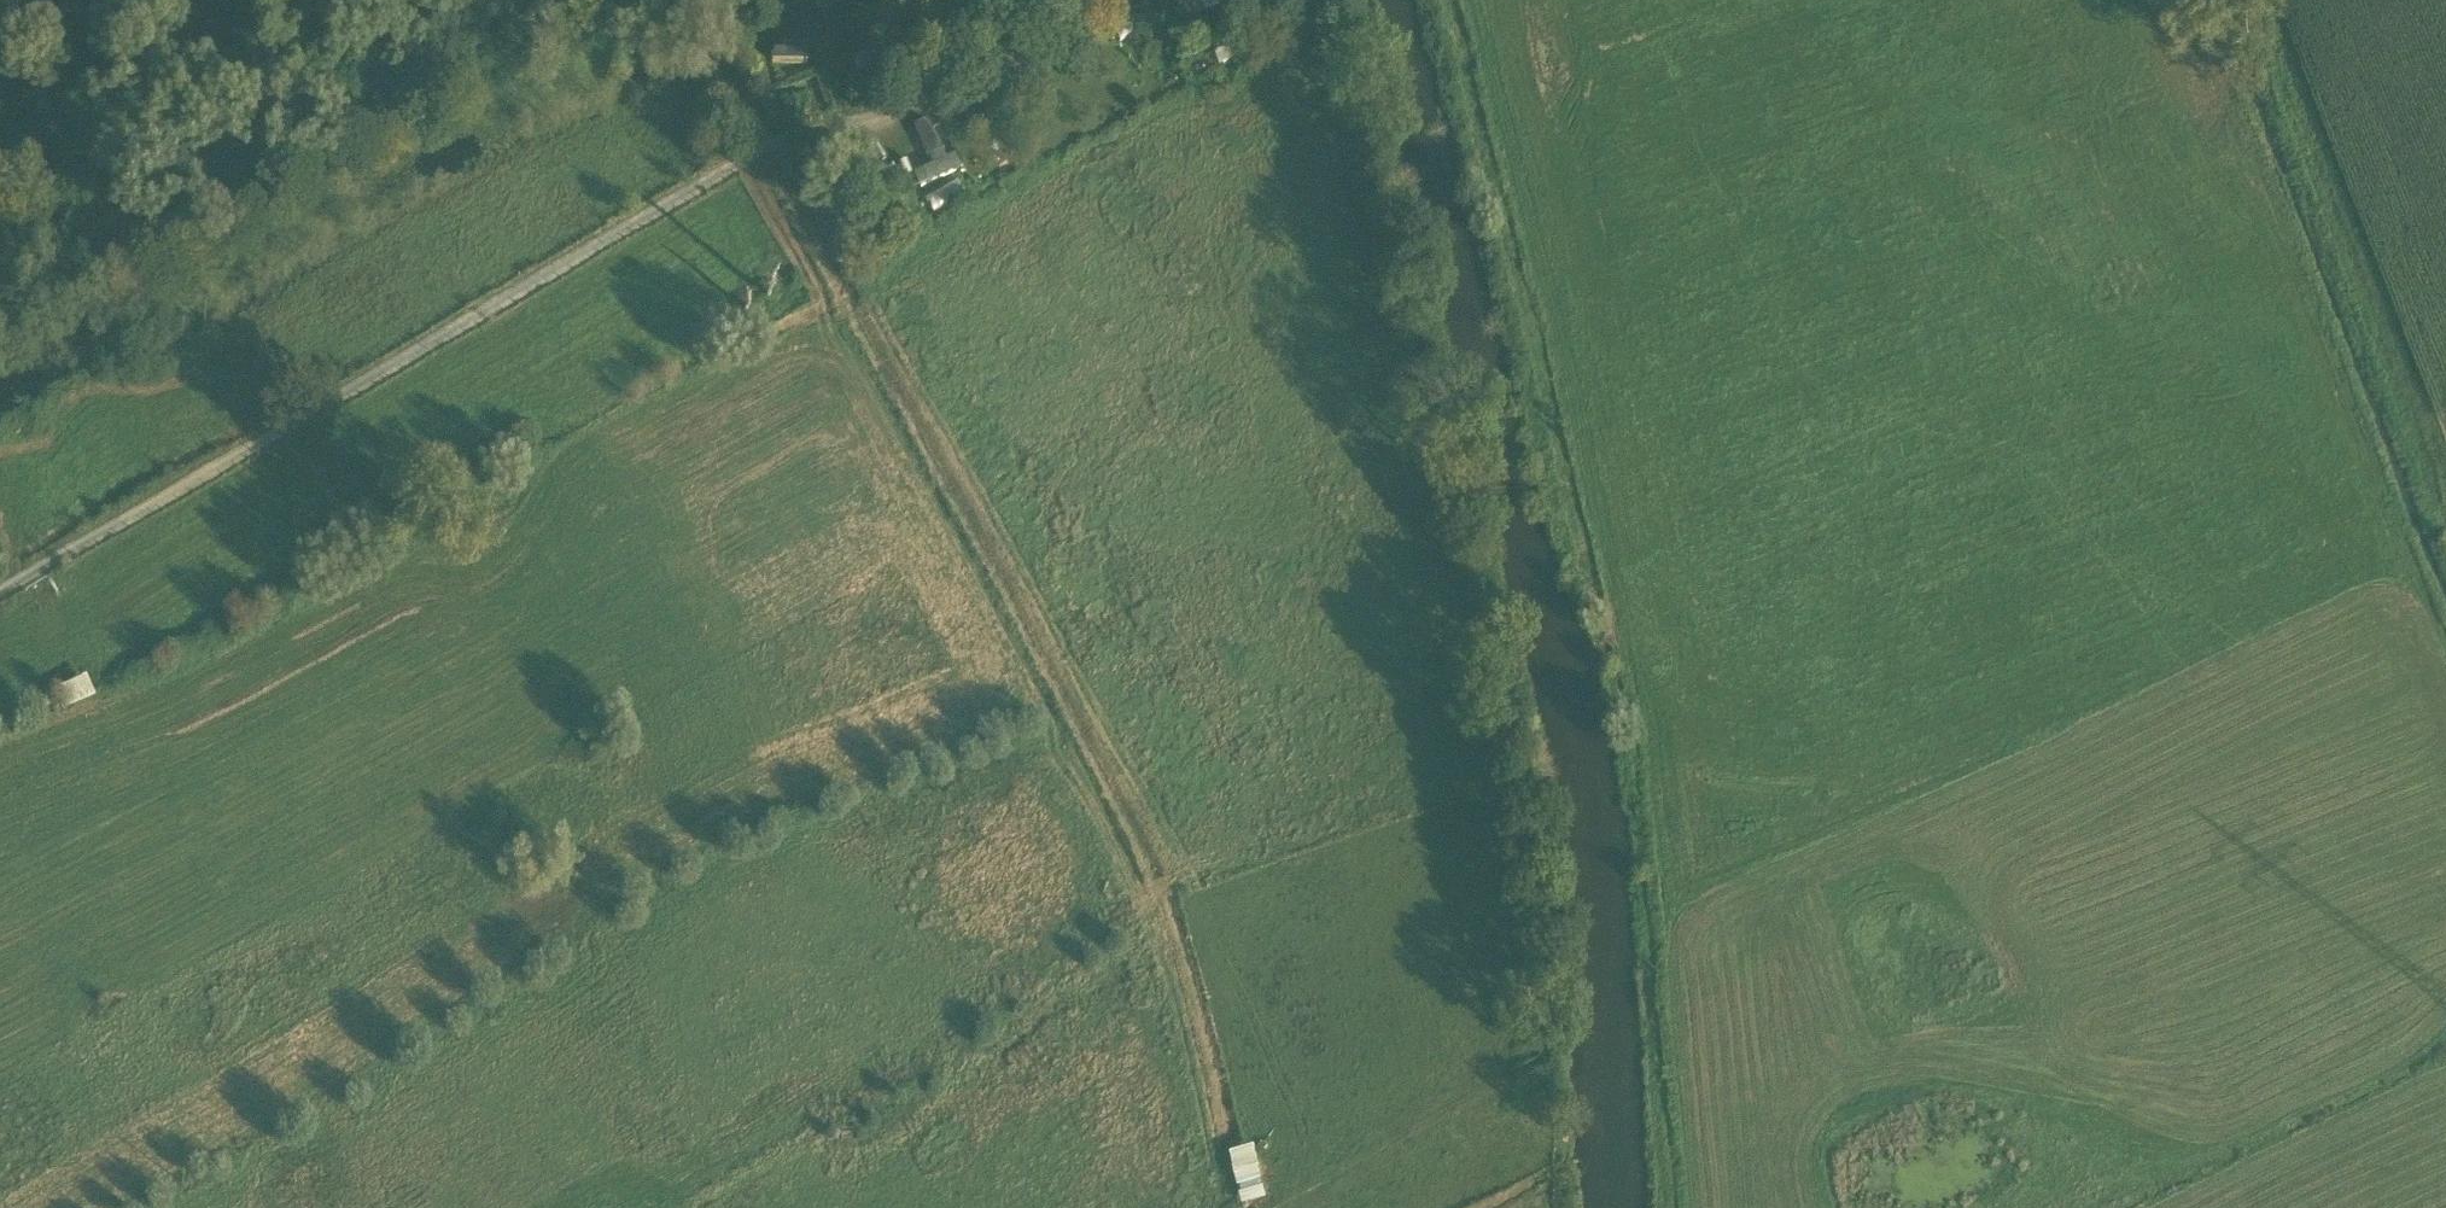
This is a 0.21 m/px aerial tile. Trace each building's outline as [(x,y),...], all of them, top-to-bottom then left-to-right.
[(771,63),(810,62),(809,37),(770,38),(771,63)] [(936,164),(916,174),(922,188),(964,167),(957,153),(949,157),(930,118),(917,124),(936,164)] [(934,212),(969,193),(961,179),(926,197),(934,212)] [(1241,1203),(1266,1200),(1258,1146),(1234,1149),(1241,1203)]
